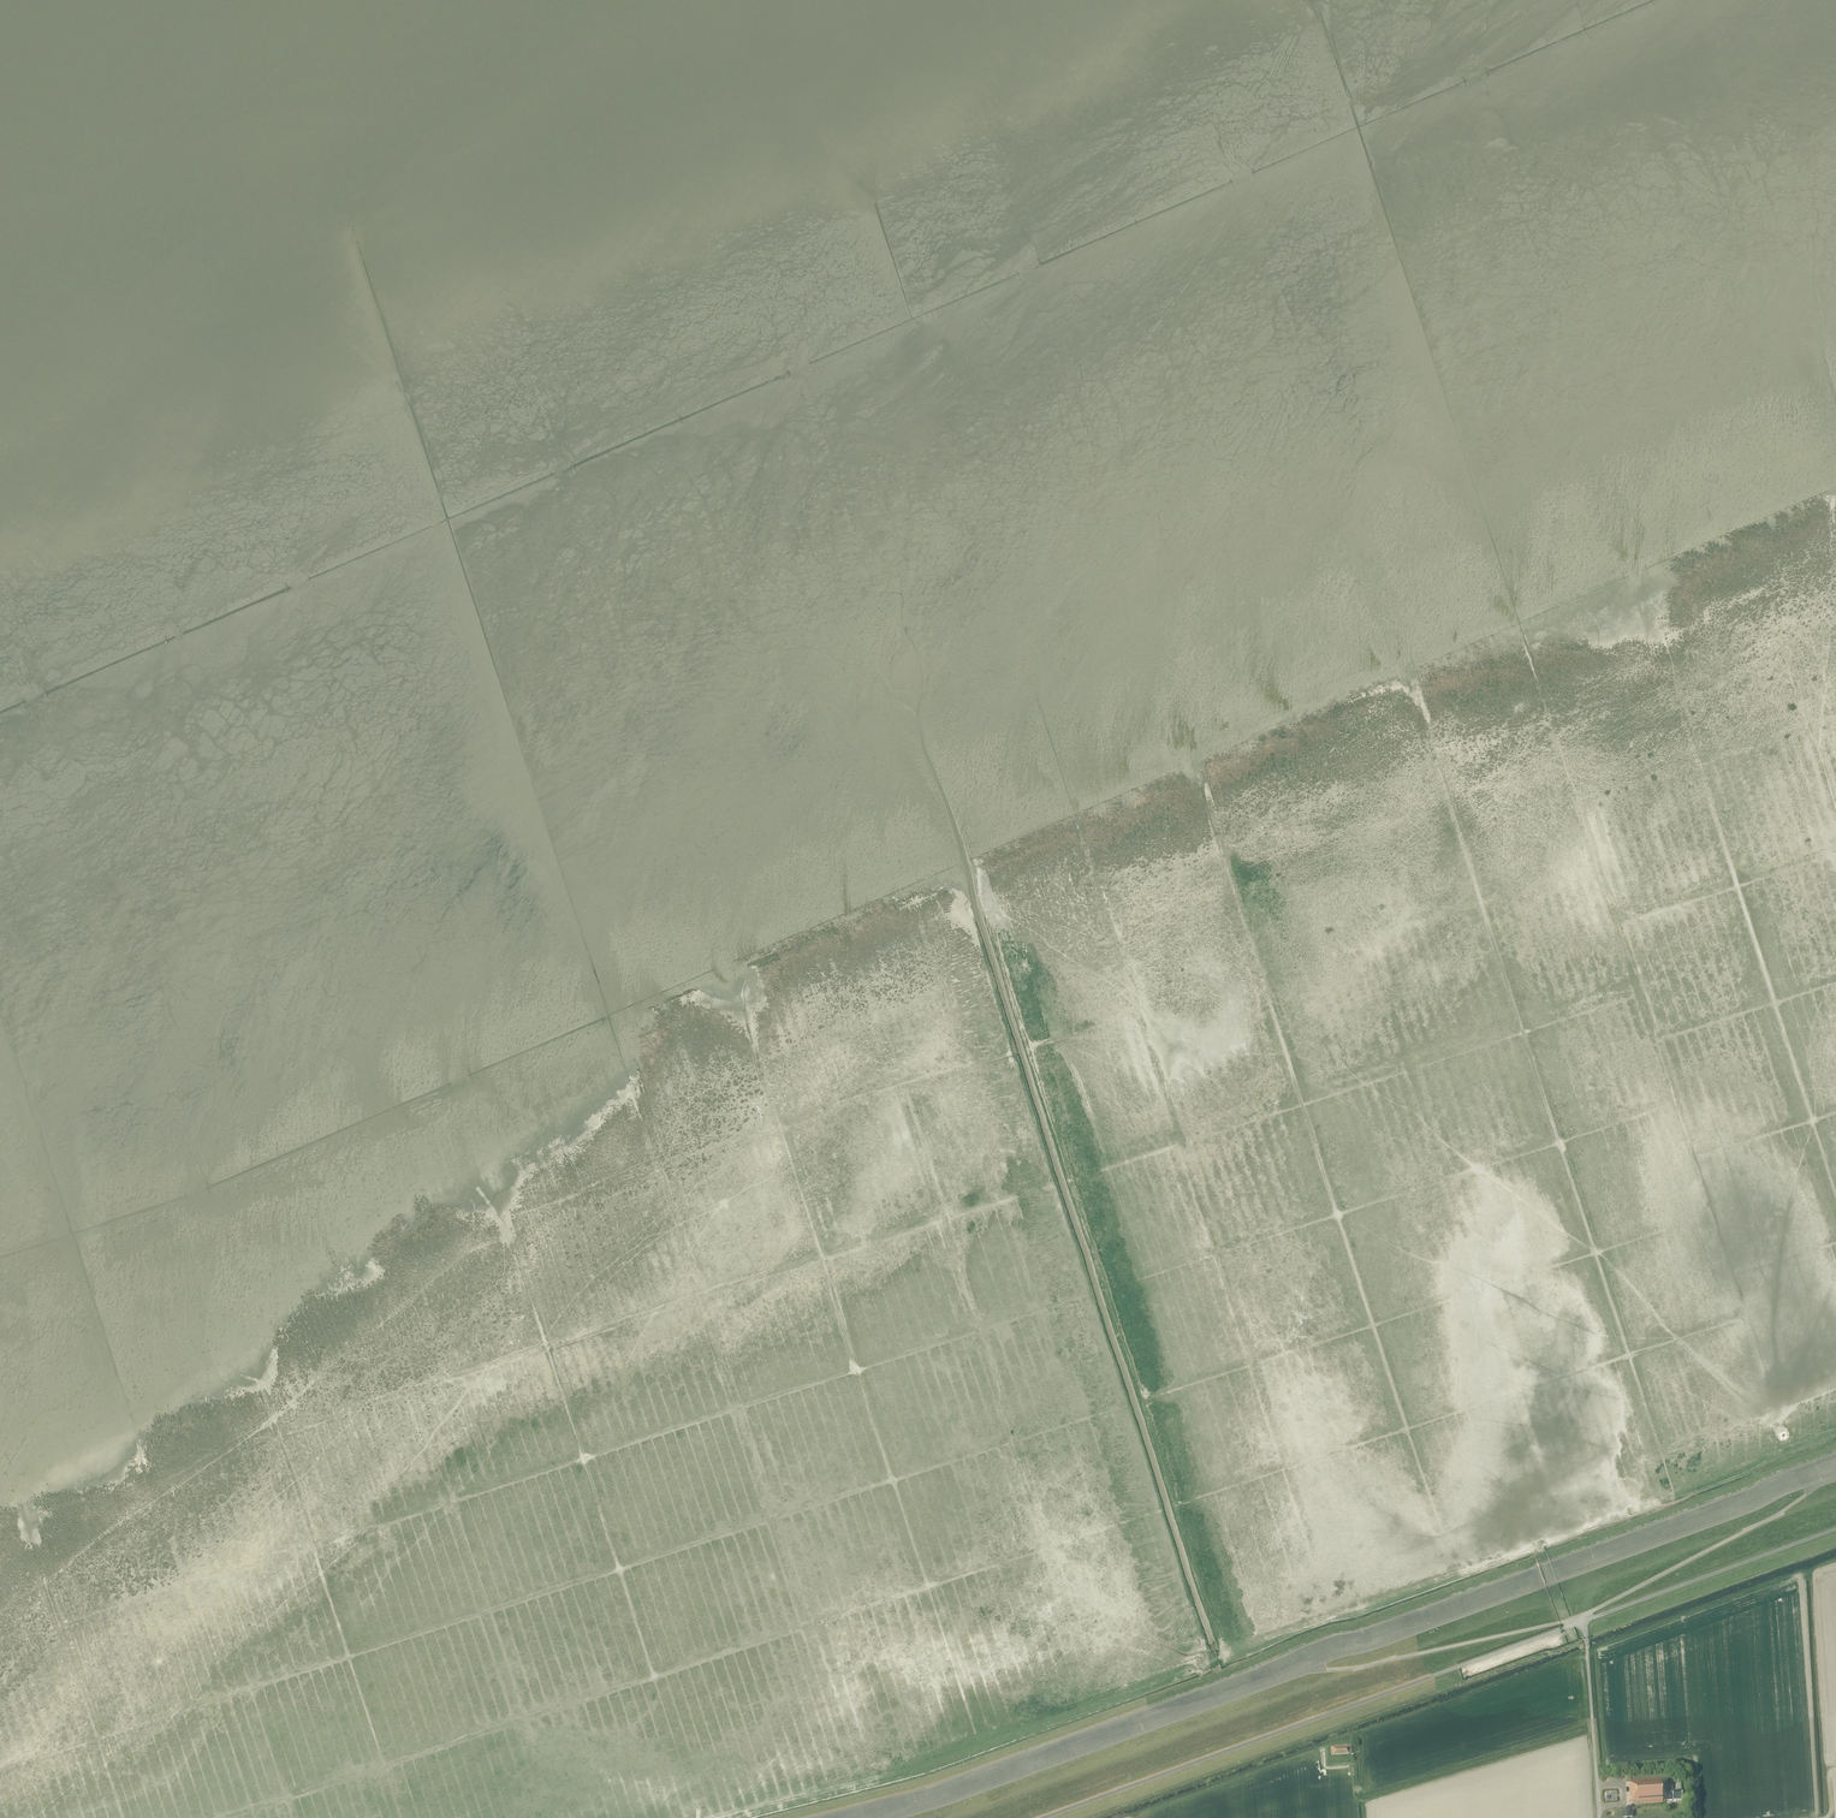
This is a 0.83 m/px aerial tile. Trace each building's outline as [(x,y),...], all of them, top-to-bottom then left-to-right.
[(1331,1755),(1352,1754),(1351,1745),(1333,1746),(1334,1747),(1331,1748),(1331,1755)] [(1669,1783),(1668,1781),(1668,1779),(1630,1781),(1632,1804),(1665,1802),(1665,1801),(1673,1800),(1673,1801),(1682,1800),(1682,1791),(1670,1792),(1673,1790),(1672,1785),(1670,1783),(1669,1783)] [(1605,1798),(1610,1798),(1610,1800),(1617,1799),(1616,1792),(1605,1793),(1605,1798)]
